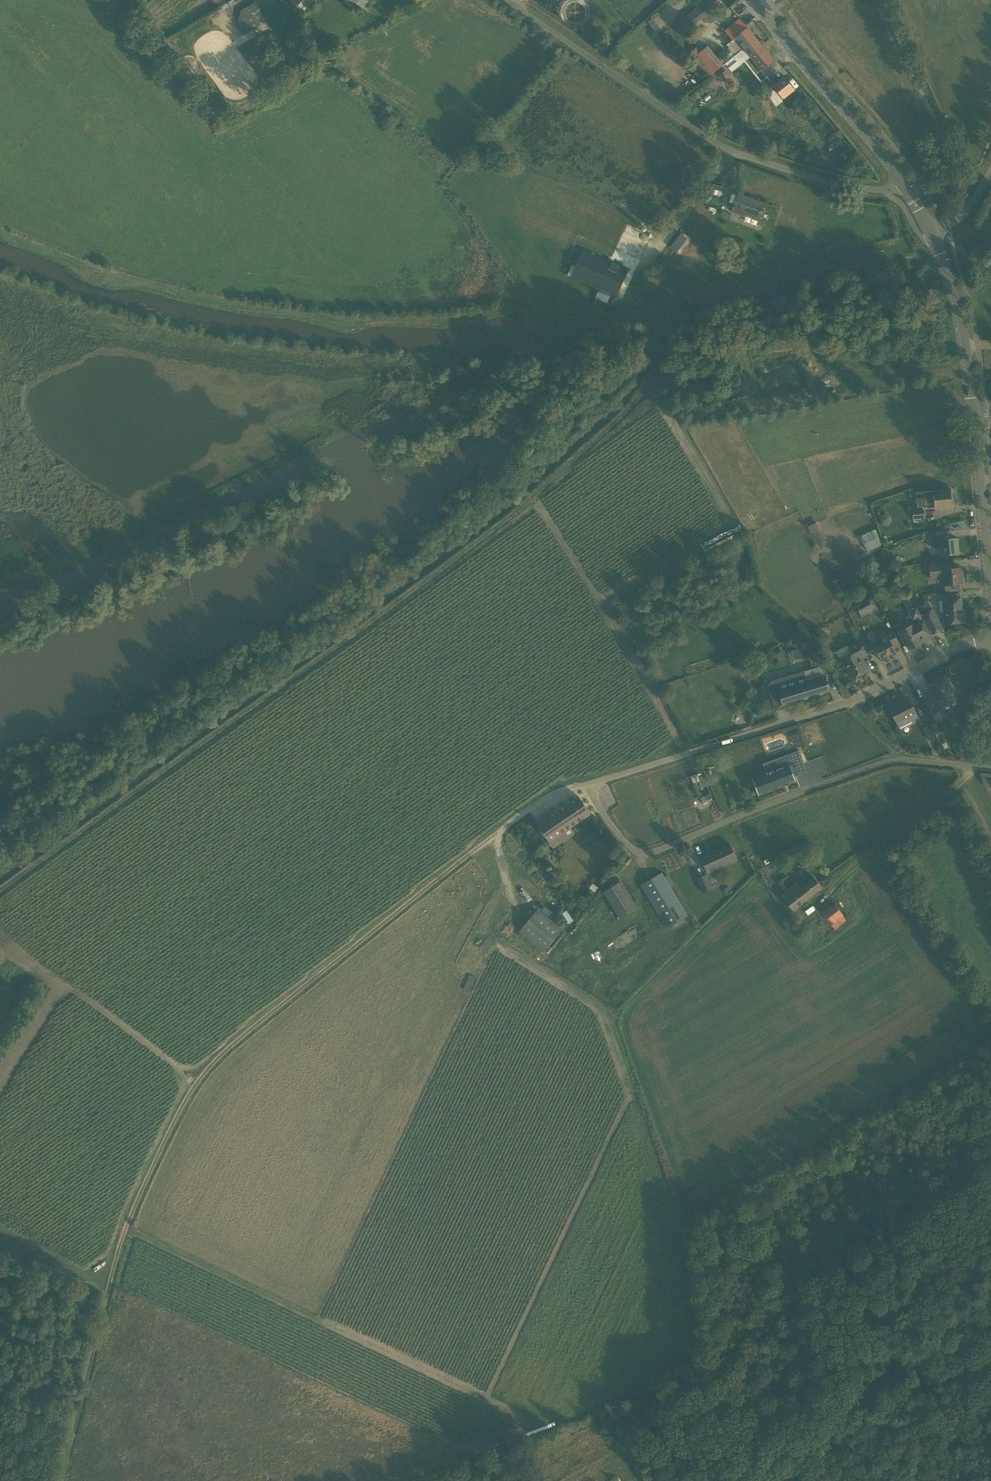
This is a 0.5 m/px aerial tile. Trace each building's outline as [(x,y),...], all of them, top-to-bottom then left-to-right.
[(312,0),(293,0),(291,2),(302,12),(312,0)] [(705,2),(678,22),(685,31),(719,5),(716,0),(708,0),(705,2)] [(251,30),(258,26),(251,14),(258,10),(254,3),(240,10),(251,30)] [(762,46),(740,18),(725,30),(733,39),(726,44),(735,56),(744,49),(752,43),(757,49),(762,46)] [(652,23),(655,29),(661,27),(657,20),(652,23)] [(744,49),(735,56),(725,63),(732,71),(745,62),(751,57),(762,71),(774,61),(762,46),(757,49),(752,43),(744,49)] [(692,57),(708,77),(723,65),(706,45),(692,57)] [(784,76),(780,80),(779,80),(771,72),(767,76),(766,76),(784,99),(795,90),(784,76)] [(765,204),(738,194),(732,211),(744,216),(745,214),(759,219),(765,204)] [(598,252),(597,256),(583,250),(576,267),(571,265),(567,274),(572,276),(616,295),(628,270),(611,262),(613,258),(598,252)] [(942,490),(925,491),(923,491),(924,497),(916,498),(917,507),(926,506),(934,505),(935,508),(944,508),(944,506),(952,505),(951,491),(942,491),(942,490)] [(924,509),(912,510),(913,519),(913,522),(916,522),(925,521),(925,518),(924,509)] [(879,545),(872,531),(860,536),(868,551),(879,545)] [(959,553),(957,537),(944,538),(943,531),(931,532),(932,547),(941,546),(941,554),(959,553)] [(945,592),(947,592),(960,590),(960,583),(961,583),(960,567),(954,568),(953,561),(929,563),(931,579),(944,578),(945,592)] [(893,573),(894,563),(886,562),(885,573),(893,573)] [(944,611),(945,624),(965,622),(964,608),(962,609),(961,598),(939,600),(940,611),(944,611)] [(931,635),(923,619),(917,607),(909,611),(913,619),(912,624),(899,631),(904,643),(906,642),(910,649),(922,643),(920,640),(931,635)] [(933,634),(943,629),(932,609),(923,614),(933,634)] [(883,663),(897,656),(893,648),(900,645),(892,628),(879,635),(883,643),(876,647),(883,663)] [(862,657),(867,654),(860,641),(849,647),(851,652),(841,658),(848,672),(850,671),(853,678),(867,671),(863,665),(865,664),(862,657)] [(809,652),(812,665),(823,662),(820,650),(815,651),(809,652)] [(804,676),(777,684),(783,705),(811,697),(811,698),(811,697),(816,696),(817,696),(817,695),(830,691),(824,670),(822,664),(803,670),(804,676)] [(942,707),(957,699),(946,678),(931,685),(934,692),(925,697),(933,713),(943,708),(942,707)] [(902,702),(890,709),(899,727),(899,726),(900,728),(912,722),(911,720),(918,717),(908,697),(901,701),(902,702)] [(812,723),(798,728),(803,742),(817,736),(812,723)] [(937,737),(931,724),(923,728),(930,741),(937,737)] [(810,749),(821,745),(819,739),(808,742),(810,749)] [(799,750),(789,754),(793,766),(804,762),(799,750)] [(766,773),(752,778),(758,795),(796,781),(795,776),(790,764),(766,773)] [(550,813),(536,822),(549,841),(570,827),(590,813),(579,797),(552,815),(550,813)] [(737,860),(730,843),(700,856),(708,873),(737,860)] [(662,872),(641,884),(667,928),(688,915),(662,872)] [(697,878),(704,892),(706,898),(715,894),(706,874),(697,878)] [(793,911),(822,888),(814,876),(800,887),(797,883),(781,895),(793,911)] [(621,881),(602,893),(619,920),(638,908),(621,881)] [(835,903),(816,918),(821,924),(828,934),(847,919),(835,903)] [(544,951),(563,929),(538,909),(519,931),(544,951)] [(471,992),(477,976),(469,973),(464,990),(471,992)]
